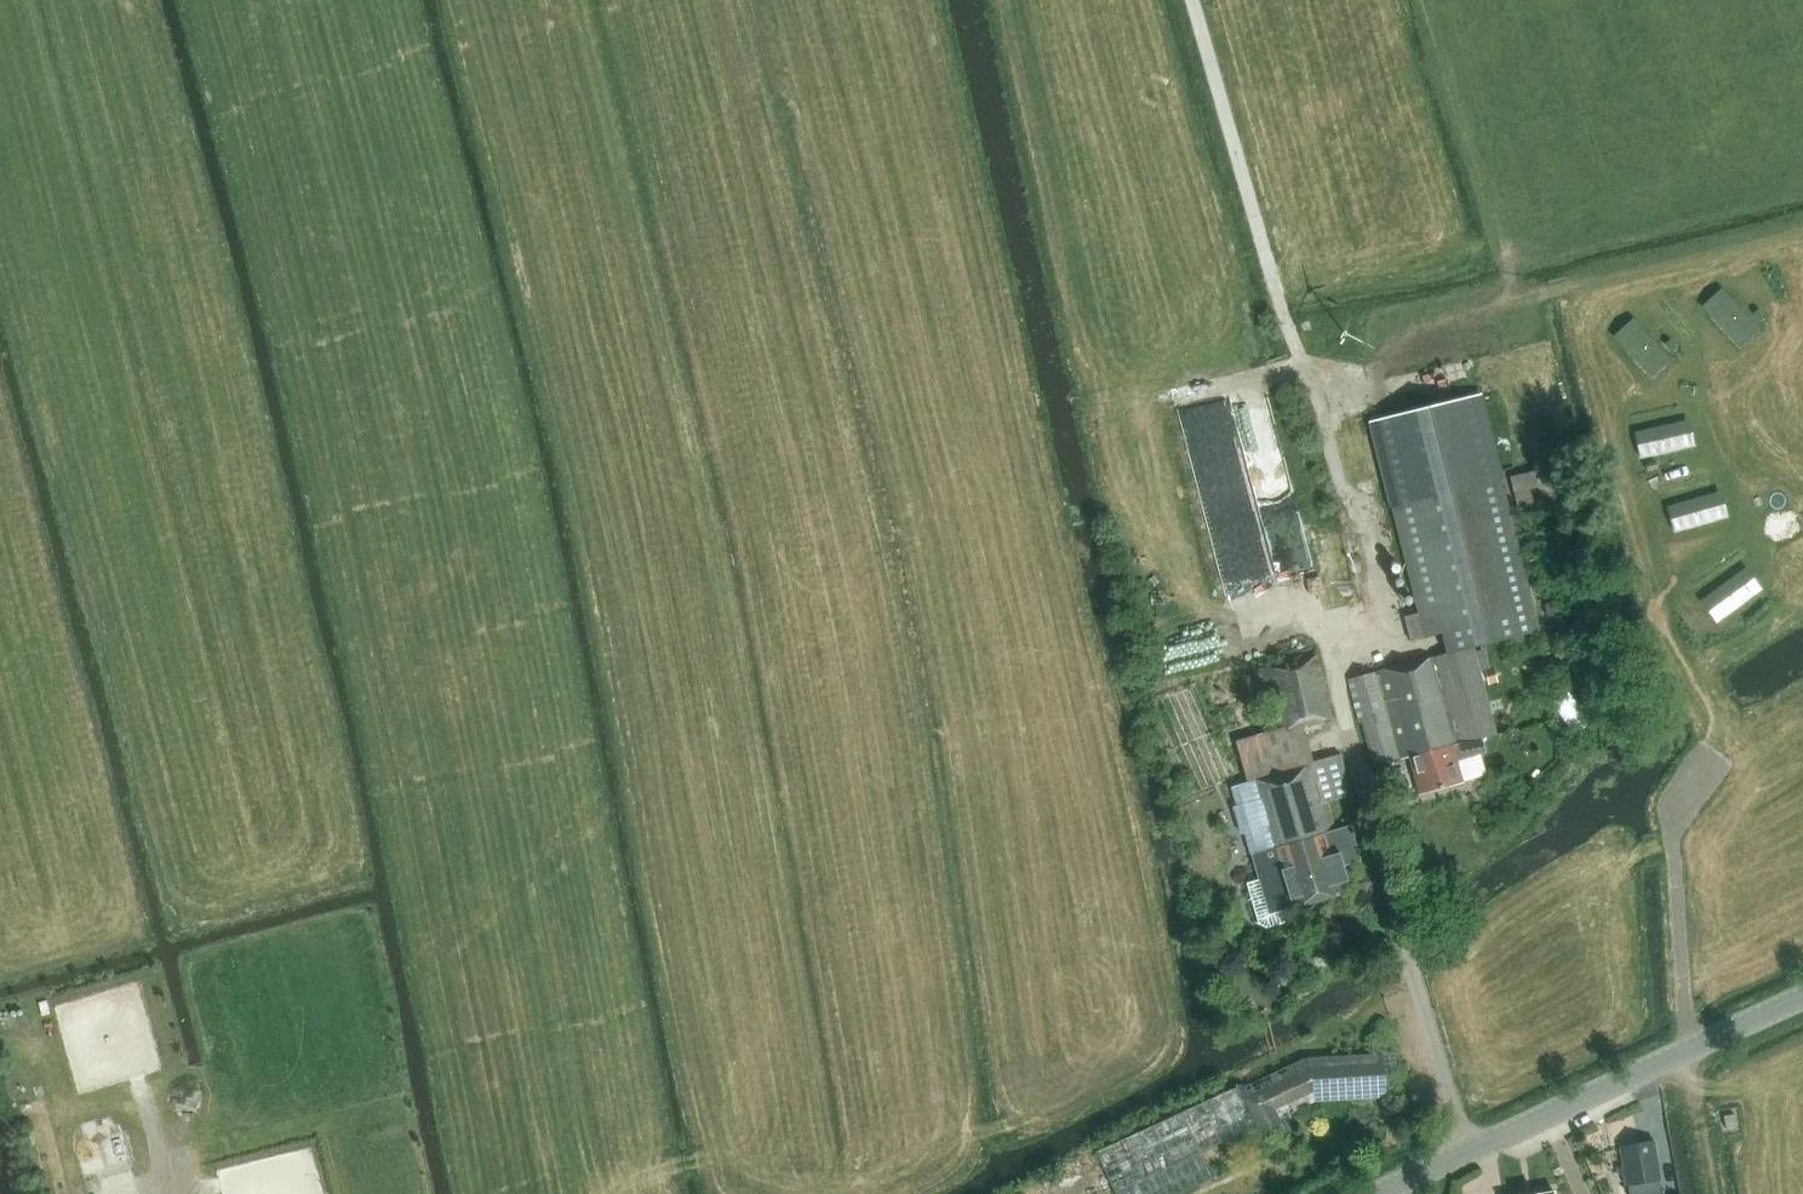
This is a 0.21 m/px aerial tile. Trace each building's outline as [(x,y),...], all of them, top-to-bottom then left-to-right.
[(1411,640),(1425,637),(1442,632),(1448,653),(1379,671),(1379,670),(1348,678),(1359,720),(1361,719),(1373,764),(1402,756),(1402,758),(1410,756),(1420,793),(1463,782),(1463,780),(1457,760),(1477,754),(1473,739),(1497,732),(1474,647),(1539,631),(1479,394),(1370,421),(1419,613),(1405,617),(1411,640)] [(1556,466),(1510,477),(1517,509),(1545,503),(1546,504),(1564,500),(1556,466)] [(1361,859),(1351,823),(1333,828),(1325,802),(1351,794),(1339,754),(1309,763),(1299,727),(1331,718),(1315,656),(1258,670),(1274,731),(1236,742),(1248,782),(1246,783),(1266,849),(1262,850),(1262,877),(1250,881),(1261,920),(1269,925),(1300,916),(1296,904),(1343,890),(1341,881),(1348,879),(1344,864),(1361,859)] [(1237,1088),(1230,1091),(1250,1137),(1291,1119),(1288,1113),(1315,1101),(1384,1097),(1381,1053),(1304,1058),(1237,1089),(1237,1088)] [(1736,1113),(1726,1115),(1728,1128),(1738,1126),(1736,1113)] [(1658,1179),(1661,1179),(1655,1140),(1621,1145),(1628,1184),(1629,1184),(1630,1193),(1661,1193),(1658,1179)]
